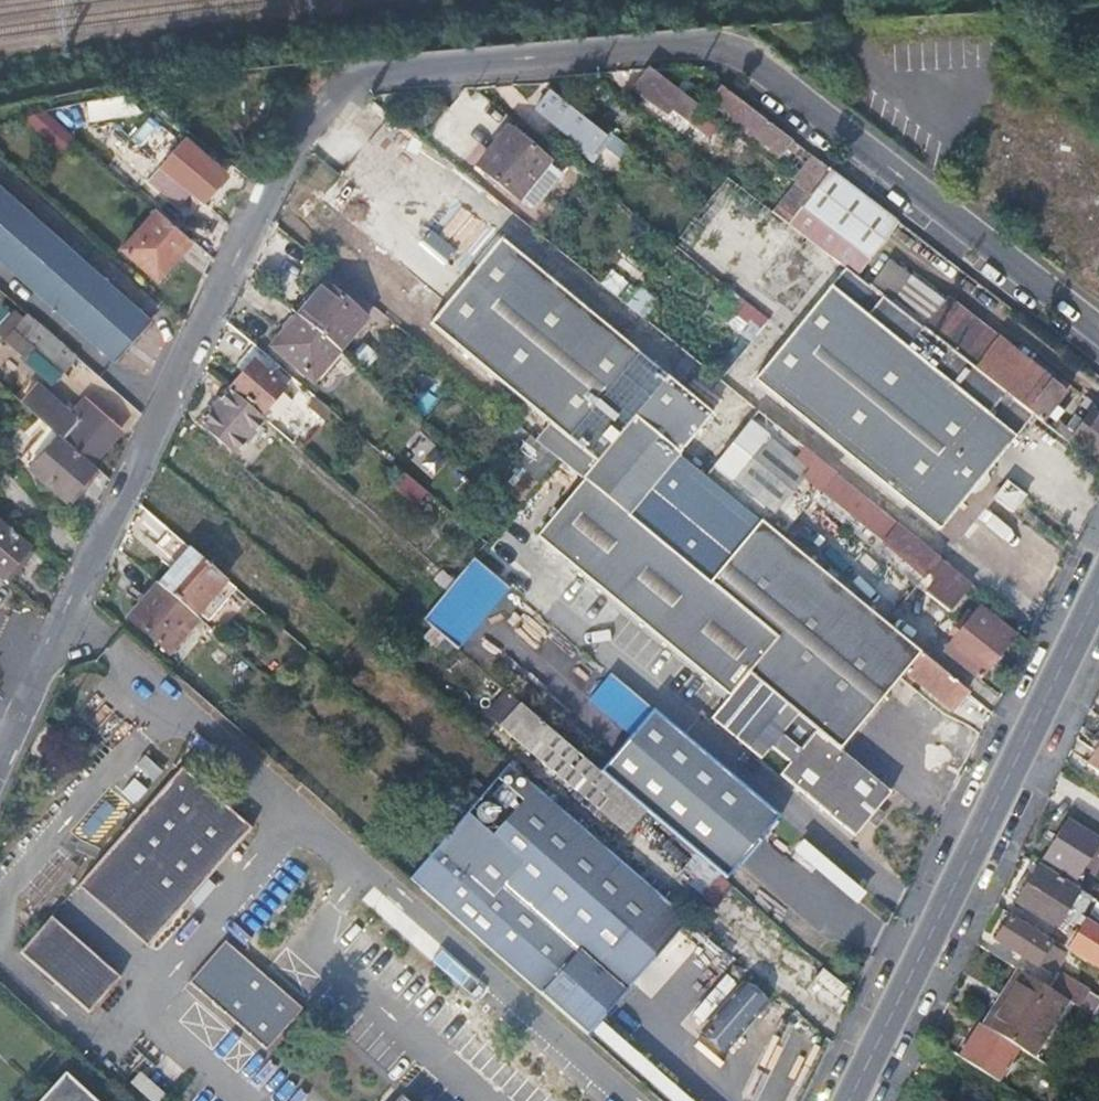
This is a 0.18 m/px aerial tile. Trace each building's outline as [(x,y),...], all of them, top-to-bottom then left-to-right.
[(695,106),(648,69),(633,88),(642,95),(649,101),(666,113),(670,108),(684,119),(695,106)] [(800,149),(720,87),(707,103),(779,159),(784,152),(793,158),(800,149)] [(134,97),(134,91),(87,100),(90,118),(130,111),(129,98),(134,97)] [(605,138),(549,91),(535,110),(595,159),(605,148),(601,143),(605,138)] [(645,106),(649,101),(642,95),(638,100),(645,106)] [(512,100),(502,111),(516,123),(525,112),(512,100)] [(43,111),(25,116),(61,146),(71,135),(43,111)] [(519,135),(482,179),(527,217),(564,173),(519,135)] [(624,152),(615,145),(612,151),(619,158),(624,152)] [(169,169),(180,180),(203,200),(227,172),(198,146),(187,157),(181,155),(169,169)] [(809,196),(829,170),(812,157),(792,183),(809,196)] [(60,240),(72,227),(0,164),(0,187),(60,240)] [(433,249),(465,212),(410,165),(379,205),(427,244),(433,249)] [(805,240),(820,220),(815,216),(842,180),(841,180),(829,170),(809,196),(785,224),(805,240)] [(203,200),(180,180),(171,192),(193,212),(203,200)] [(883,268),(910,234),(842,180),(815,216),(820,220),(883,268)] [(0,187),(0,261),(113,361),(150,320),(60,240),(0,187)] [(157,277),(175,256),(171,253),(188,233),(155,205),(122,246),(157,277)] [(469,214),(465,212),(433,249),(437,252),(469,214)] [(408,244),(374,214),(339,254),(375,285),(408,244)] [(175,256),(192,237),(188,233),(171,253),(175,256)] [(500,238),(467,278),(602,389),(631,414),(661,439),(680,455),(712,417),(500,238)] [(878,295),(843,268),(750,388),(937,536),(1033,415),(878,295)] [(1033,415),(1042,421),(1065,391),(1052,380),(945,298),(940,302),(907,277),(894,294),(885,287),(878,295),(1033,415)] [(322,278),(294,311),(300,316),(340,350),(368,318),(322,278)] [(534,440),(581,479),(609,502),(661,439),(631,414),(606,444),(577,421),(602,389),(467,278),(431,322),(548,423),(534,440)] [(744,296),(726,316),(752,340),(770,320),(744,296)] [(40,325),(27,313),(5,338),(28,358),(36,348),(27,341),(40,325)] [(340,350),(300,316),(274,347),(313,380),(340,350)] [(64,373),(77,357),(40,325),(27,341),(36,348),(64,373)] [(445,366),(418,344),(407,356),(434,378),(445,366)] [(280,393),(285,389),(272,377),(257,366),(254,368),(236,390),(262,414),(267,409),(280,393)] [(272,377),(285,389),(289,384),(277,373),(272,377)] [(1065,391),(1070,385),(1056,374),(1052,380),(1065,391)] [(21,400),(0,382),(0,401),(44,439),(53,428),(21,400)] [(63,436),(67,439),(70,435),(97,459),(122,430),(84,397),(71,413),(38,383),(21,400),(53,428),(63,436)] [(262,418),(228,387),(201,419),(234,450),(262,418)] [(631,414),(602,389),(577,421),(606,444),(631,414)] [(288,402),(280,393),(267,409),(274,415),(288,402)] [(1068,441),(1072,438),(1098,458),(1098,415),(1095,412),(1097,406),(1083,395),(1077,403),(1089,411),(1090,414),(1085,420),(1076,433),(1068,426),(1058,419),(1051,428),(1068,441)] [(332,411),(316,397),(308,406),(325,418),(332,411)] [(810,471),(818,462),(758,413),(745,431),(761,444),(767,437),(810,471)] [(1077,415),(1068,426),(1076,433),(1085,420),(1077,415)] [(34,468),(68,499),(97,466),(75,446),(67,439),(63,436),(53,447),(49,444),(41,453),(43,457),(34,468)] [(767,437),(761,444),(733,476),(778,514),(811,473),(810,471),(767,437)] [(609,502),(627,517),(680,455),(661,439),(609,502)] [(761,523),(767,528),(778,514),(733,476),(718,464),(706,477),(761,523)] [(407,476),(403,473),(393,485),(416,504),(427,493),(407,476)] [(958,600),(970,586),(836,477),(821,494),(920,577),(925,572),(958,600)] [(581,479),(534,534),(724,695),(707,717),(755,758),(766,747),(784,765),(777,773),(851,838),(875,809),(886,795),(838,753),(868,717),(709,586),(627,517),(609,502),(581,479)] [(995,499),(1013,513),(1026,497),(1009,483),(1007,485),(1003,484),(999,487),(1002,490),(995,499)] [(868,717),(905,675),(949,711),(966,693),(767,528),(761,523),(709,586),(868,717)] [(0,583),(29,550),(0,524),(0,583)] [(244,596),(171,532),(159,547),(178,565),(161,585),(203,622),(214,631),(244,596)] [(424,615),(458,647),(512,589),(478,557),(424,615)] [(203,622),(161,585),(130,619),(171,655),(203,622)] [(980,610),(944,651),(978,679),(1013,637),(980,610)] [(625,833),(645,811),(601,774),(520,704),(500,727),(625,833)] [(655,709),(601,774),(645,811),(728,878),(782,814),(655,709)] [(1087,768),(1098,776),(1098,752),(1087,768)] [(688,919),(510,764),(497,779),(523,801),(494,835),(468,814),(449,837),(626,991),(688,919)] [(181,769),(173,778),(241,838),(249,829),(181,769)] [(173,778),(96,864),(164,925),(241,838),(173,778)] [(1045,858),(1077,878),(1098,843),(1098,840),(1070,820),(1045,858)] [(412,883),(588,1036),(626,991),(449,837),(412,883)] [(164,925),(96,864),(79,884),(146,944),(164,925)] [(1080,890),(1038,865),(1015,906),(1055,929),(1061,920),(1066,922),(1069,915),(1065,914),(1080,890)] [(711,906),(729,884),(719,875),(700,896),(711,906)] [(398,929),(407,919),(382,895),(373,905),(398,929)] [(1069,947),(1098,966),(1098,920),(1089,914),(1069,947)] [(49,918),(26,944),(93,1006),(117,979),(49,918)] [(1037,968),(1051,945),(1008,920),(995,941),(1012,952),(1009,957),(1016,962),(1021,957),(1037,968)] [(206,962),(282,1030),(302,1006),(227,940),(206,962)] [(93,1006),(26,944),(20,950),(89,1011),(93,1006)] [(265,1049),(282,1030),(206,962),(188,982),(265,1049)] [(1020,1050),(1055,994),(1011,967),(978,1024),(980,1025),(1019,1049),(1020,1050)] [(1063,974),(1056,986),(1098,1014),(1098,997),(1063,974)] [(764,1005),(745,988),(706,1033),(725,1050),(764,1005)] [(980,1025),(962,1057),(1000,1080),(1019,1049),(980,1025)] [(168,1093),(142,1070),(131,1083),(151,1100),(161,1100),(168,1093)] [(68,1076),(45,1100),(96,1100),(68,1076)]
